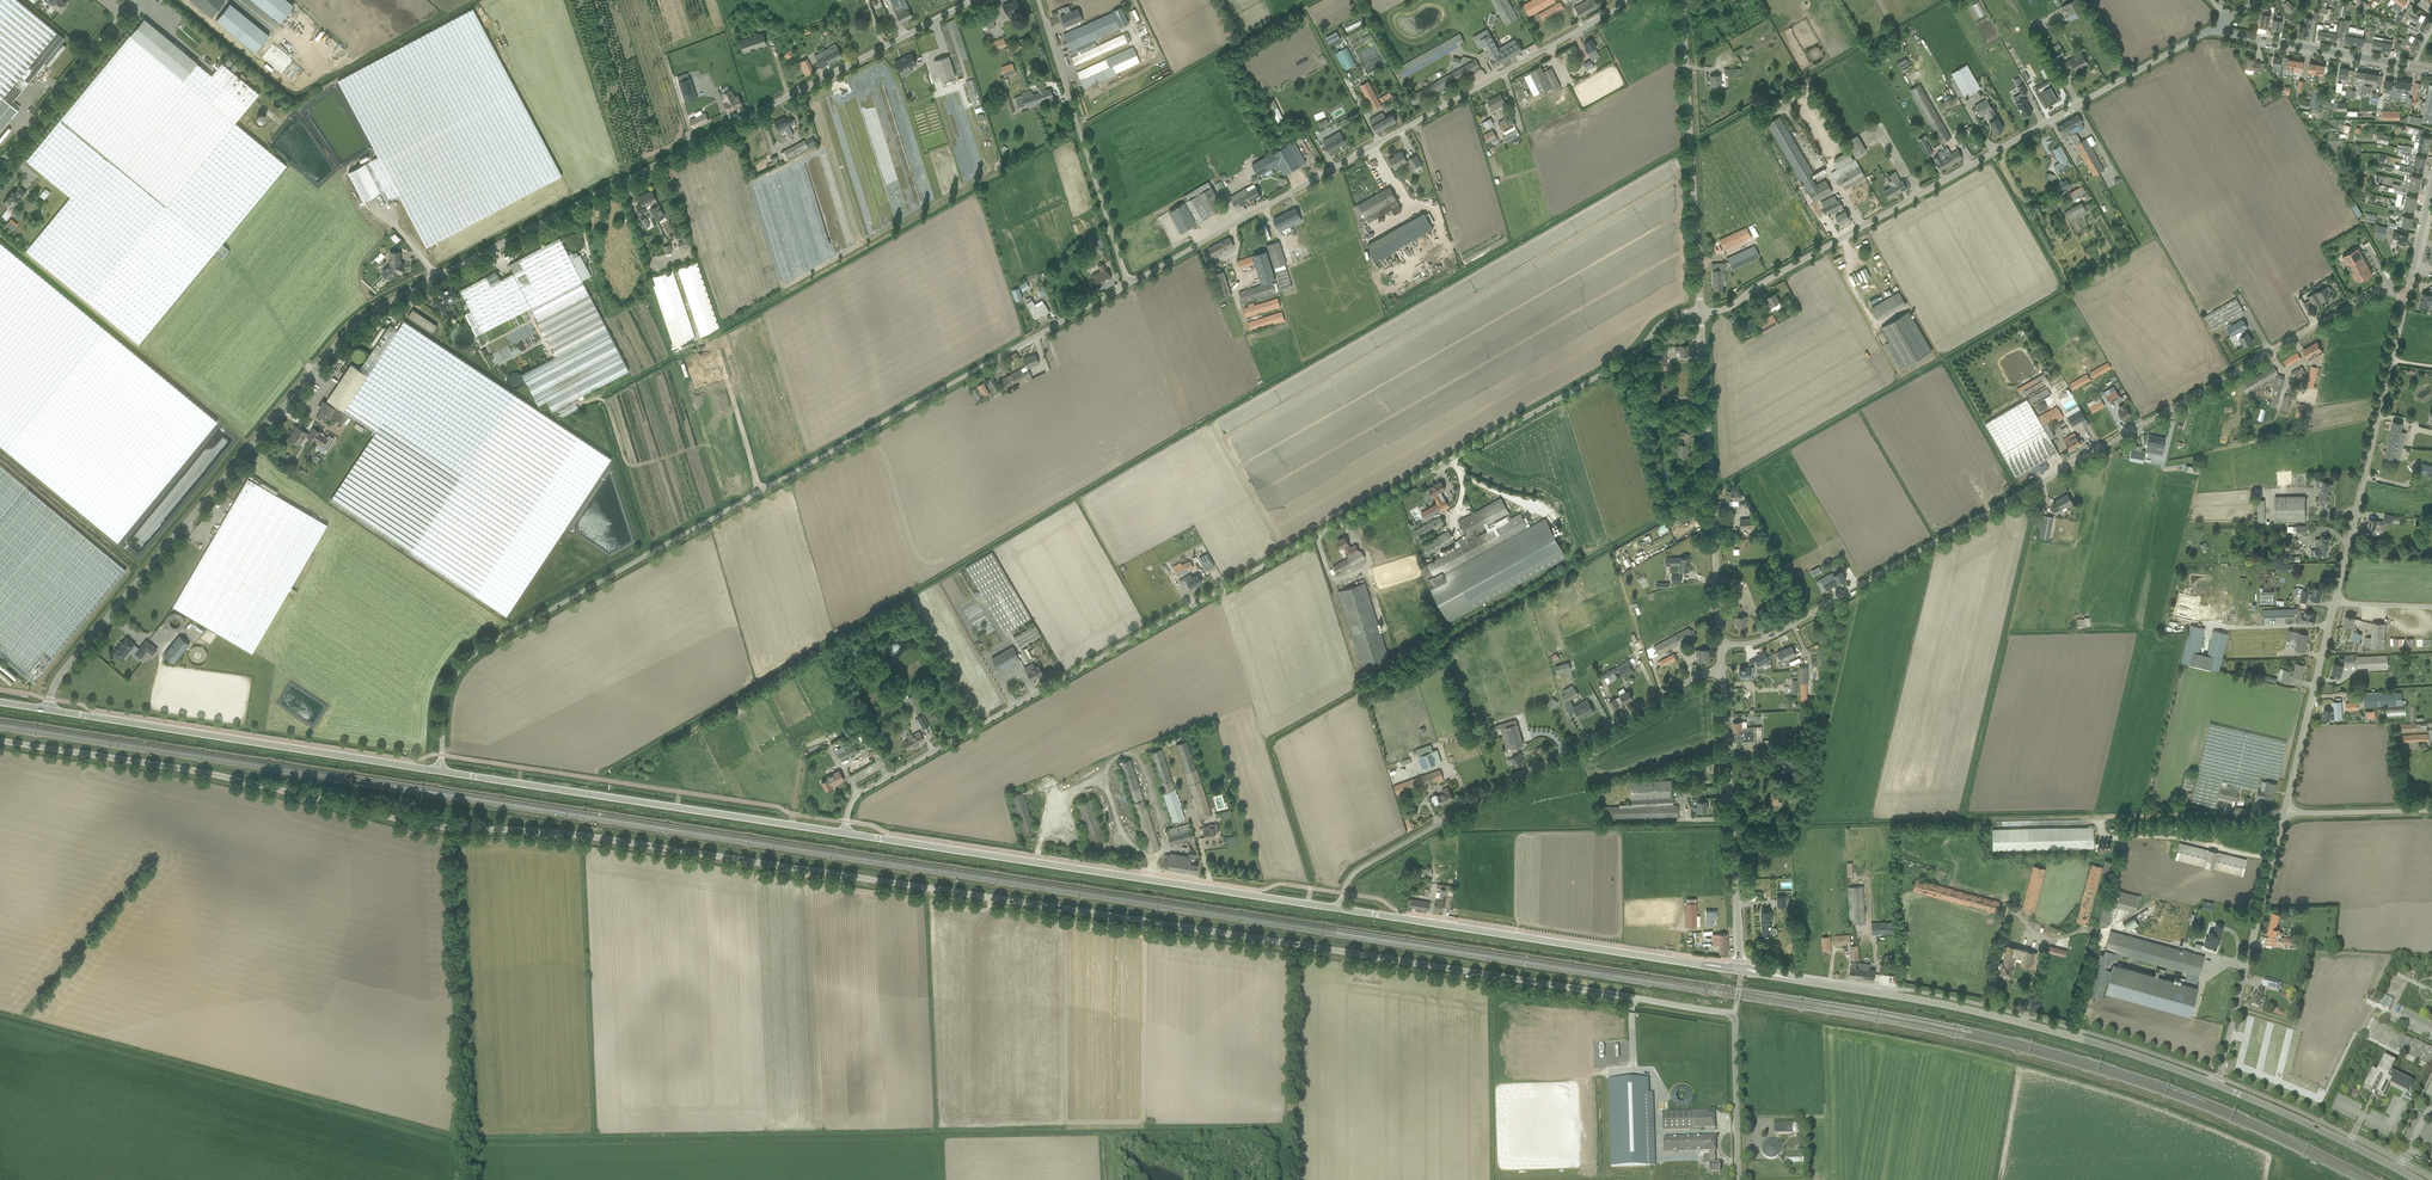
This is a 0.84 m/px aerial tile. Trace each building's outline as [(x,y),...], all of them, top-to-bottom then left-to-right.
[(3,97),(11,103),(64,38),(17,0),(0,0),(0,101),(3,97)] [(55,7),(60,11),(61,10),(62,11),(64,8),(63,7),(66,4),(61,0),(53,0),(50,3),(51,5),(51,6),(54,8),(55,7)] [(212,16),(225,0),(192,0),(212,16)] [(226,0),(212,17),(252,49),(265,32),(226,0)] [(285,0),(251,0),(275,20),(289,3),(285,0)] [(901,22),(912,16),(908,9),(910,8),(906,0),(905,1),(904,0),(891,0),(894,6),(893,7),(895,11),(901,22)] [(1003,5),(1008,15),(1020,8),(1016,0),(1015,0),(1008,4),(1007,3),(1003,5)] [(1506,26),(1519,18),(1509,0),(1491,0),(1506,26)] [(1557,0),(1533,0),(1523,5),(1529,16),(1557,0)] [(1593,0),(1588,0),(1585,2),(1575,7),(1581,17),(1597,8),(1593,0)] [(2081,0),(2073,0),(2061,7),(2063,12),(2065,11),(2068,15),(2066,16),(2068,21),(2087,11),(2081,0)] [(1564,8),(1560,1),(1538,14),(1542,21),(1564,8)] [(1711,15),(1723,8),(1719,1),(1707,8),(1711,15)] [(1979,1),(1972,4),(1978,17),(1985,14),(1979,1)] [(2291,12),(2295,8),(2287,1),(2283,5),(2291,12)] [(1079,21),(1083,19),(1078,8),(1071,12),(1068,6),(1063,8),(1066,14),(1060,16),(1065,27),(1067,32),(1081,26),(1079,21)] [(2260,27),(2268,28),(2271,12),(2268,12),(2269,9),(2262,8),(2262,11),(2260,10),(2258,20),(2261,21),(2260,27)] [(381,192),(386,202),(399,195),(427,247),(562,175),(473,9),(338,80),(378,156),(365,163),(348,172),(364,201),(381,192)] [(1132,11),(1136,21),(1140,19),(1135,9),(1132,11)] [(986,23),(998,19),(995,11),(983,15),(986,23)] [(1075,66),(1081,63),(1128,42),(1124,33),(1097,45),(1095,42),(1121,30),(1112,12),(1063,34),(1073,55),(1078,52),(1079,53),(1071,57),(1075,66)] [(2403,16),(2398,13),(2395,21),(2400,23),(2403,16)] [(2274,19),(2272,29),(2280,30),(2282,21),(2280,20),(2281,16),(2277,15),(2276,19),(2274,19)] [(2430,27),(2431,23),(2431,20),(2426,16),(2423,23),(2430,27)] [(2309,30),(2310,31),(2312,18),(2306,17),(2304,24),(2301,24),(2299,34),(2308,35),(2309,30)] [(211,75),(197,63),(182,51),(182,50),(144,18),(26,160),(71,197),(26,250),(139,344),(214,252),(221,259),(229,250),(221,244),(286,165),(235,122),(259,94),(222,63),(211,75)] [(2345,20),(2339,19),(2338,19),(2336,29),(2329,27),(2327,39),(2337,41),(2337,36),(2341,37),(2343,29),(2345,20)] [(1361,20),(1345,27),(1347,30),(1362,23),(1361,20)] [(2415,27),(2427,33),(2430,27),(2423,23),(2418,21),(2415,27)] [(2319,30),(2317,37),(2327,39),(2329,27),(2323,26),(2322,31),(2319,30)] [(1501,52),(1499,48),(1498,49),(1490,34),(1487,29),(1483,32),(1484,34),(1478,37),(1490,58),(1490,59),(1501,52)] [(1338,31),(1325,36),(1329,45),(1341,39),(1338,31)] [(2346,35),(2345,42),(2354,44),(2356,32),(2351,31),(2350,36),(2346,35)] [(2364,46),(2365,42),(2365,39),(2363,38),(2364,34),(2356,32),(2354,44),(2364,46)] [(743,52),(766,45),(762,33),(739,40),(743,52)] [(1397,68),(1402,78),(1466,43),(1460,33),(1397,68)] [(2406,39),(2420,47),(2423,40),(2416,36),(2413,43),(2409,40),(2411,36),(2408,35),(2406,39)] [(995,41),(993,41),(995,50),(1003,48),(1003,47),(1007,46),(1004,38),(995,41)] [(1507,59),(1523,50),(1518,42),(1517,43),(1515,39),(1502,46),(1504,51),(1503,52),(1507,59)] [(1587,47),(1585,48),(1590,56),(1598,52),(1595,47),(1596,47),(1592,39),(1584,43),(1587,47)] [(2416,52),(2417,53),(2420,47),(2406,39),(2404,42),(2404,43),(2406,45),(2406,44),(2411,46),(2409,49),(2411,50),(2409,52),(2415,55),(2416,52)] [(2372,47),(2382,49),(2383,42),(2373,40),(2372,47)] [(62,42),(55,51),(58,54),(66,46),(62,42)] [(2392,43),(2383,42),(2382,49),(2391,50),(2392,43)] [(273,44),(262,57),(269,62),(271,59),(268,57),(273,50),(281,55),(283,51),(273,44)] [(1507,59),(1503,52),(1504,51),(1502,46),(1499,48),(1501,52),(1490,59),(1495,66),(1507,59)] [(815,56),(821,67),(842,56),(838,47),(831,51),(830,48),(815,56)] [(1083,88),(1110,76),(1111,78),(1116,76),(1115,74),(1141,63),(1134,47),(1076,72),(1083,88)] [(1335,54),(1344,71),(1357,64),(1348,47),(1335,54)] [(793,53),(789,50),(785,56),(789,59),(793,53)] [(898,73),(899,73),(901,77),(912,72),(909,67),(916,64),(911,54),(893,63),(898,73)] [(2063,62),(2064,64),(2067,69),(2072,66),(2075,71),(2087,64),(2082,54),(2074,59),(2073,57),(2063,62)] [(955,77),(948,56),(934,60),(941,81),(955,77)] [(1460,66),(1462,59),(1453,56),(1451,64),(1460,66)] [(2280,81),(2281,81),(2282,75),(2281,75),(2282,72),(2280,71),(2282,58),(2274,56),(2273,65),(2273,70),(2276,71),(2276,74),(2279,74),(2279,79),(2280,81)] [(2259,70),(2260,63),(2254,62),(2255,59),(2248,58),(2246,68),(2253,70),(2253,69),(2259,70)] [(798,63),(803,71),(806,76),(813,71),(806,59),(798,63)] [(1414,106),(1481,68),(1476,59),(1409,96),(1414,106)] [(1906,59),(1898,64),(1900,69),(1908,64),(1906,59)] [(2294,69),(2296,60),(2288,59),(2287,64),(2284,63),(2283,72),(2289,73),(2290,69),(2294,69)] [(2304,62),(2296,60),(2294,69),(2294,74),(2301,76),(2304,62)] [(1001,66),(1004,76),(1016,72),(1013,62),(1001,66)] [(2315,78),(2317,64),(2310,63),(2307,77),(2315,78)] [(1964,97),(1980,88),(1967,64),(1951,73),(1964,97)] [(2323,79),(2325,65),(2317,64),(2315,78),(2316,73),(2320,74),(2320,79),(2323,79)] [(2051,67),(2044,71),(2050,82),(2057,78),(2051,67)] [(1561,87),(1554,73),(1551,68),(1544,72),(1551,87),(1553,91),(1561,87)] [(2349,70),(2340,68),(2338,77),(2342,77),(2341,83),(2352,85),(2355,71),(2354,70),(2354,71),(2349,70)] [(2359,71),(2357,71),(2355,84),(2360,85),(2358,94),(2362,95),(2363,91),(2366,73),(2359,71)] [(1551,87),(1544,72),(1533,77),(1541,93),(1551,87)] [(2376,84),(2378,75),(2376,74),(2375,73),(2372,72),(2371,73),(2366,73),(2363,91),(2371,93),(2372,83),(2376,84)] [(691,78),(689,79),(687,73),(677,76),(679,82),(678,82),(685,102),(697,98),(691,78)] [(1720,75),(1711,76),(1711,89),(1721,88),(1720,75)] [(33,76),(32,80),(46,87),(48,83),(33,76)] [(2014,80),(2017,85),(2022,83),(2019,77),(2014,80)] [(966,82),(976,113),(983,110),(973,79),(966,82)] [(2402,95),(2404,81),(2403,81),(2402,79),(2399,79),(2398,80),(2397,80),(2396,83),(2397,85),(2395,87),(2392,86),(2390,95),(2393,99),(2399,94),(2402,95)] [(2392,86),(2393,81),(2385,80),(2385,84),(2386,85),(2384,87),(2383,94),(2384,94),(2383,98),(2385,98),(2389,95),(2390,95),(2392,86)] [(2409,96),(2410,89),(2409,87),(2411,86),(2412,82),(2410,82),(2409,80),(2407,80),(2405,81),(2404,81),(2402,95),(2401,97),(2404,98),(2407,102),(2406,107),(2410,107),(2411,100),(2408,99),(2408,96),(2409,96)] [(1382,105),(1380,103),(1373,88),(1369,81),(1360,86),(1364,93),(1373,110),(1382,105)] [(2278,87),(2271,81),(2268,84),(2274,90),(2278,87)] [(2418,99),(2420,89),(2421,83),(2415,82),(2412,98),(2418,99)] [(1018,108),(1053,97),(1050,88),(1045,90),(1043,84),(1037,86),(1039,92),(1033,94),(1031,90),(1021,93),(1022,95),(1014,98),(1018,108)] [(1941,143),(1951,137),(1920,84),(1910,89),(1941,143)] [(2018,87),(2022,94),(2022,95),(2027,92),(2022,84),(2017,86),(2017,87),(2018,87)] [(2036,93),(2043,106),(2060,96),(2058,94),(2059,94),(2054,85),(2051,87),(2050,85),(2036,93)] [(2317,109),(2321,87),(2314,86),(2310,108),(2317,109)] [(728,111),(742,104),(737,96),(737,95),(735,96),(731,89),(721,94),(724,98),(722,99),(728,111)] [(1393,96),(1390,92),(1379,98),(1382,102),(1393,96)] [(2380,94),(2373,93),(2372,97),(2371,104),(2378,105),(2379,99),(2380,94)] [(1488,101),(1490,107),(1493,111),(1506,104),(1501,94),(1488,101)] [(11,116),(12,117),(13,116),(19,109),(18,109),(11,103),(3,97),(0,101),(0,130),(11,116)] [(2023,116),(2032,111),(2024,98),(2024,97),(2015,102),(2015,103),(2016,103),(2023,116)] [(1991,125),(1995,132),(2003,128),(1987,99),(1974,106),(1980,117),(1987,113),(1991,120),(1989,122),(1989,123),(1990,125),(1991,125)] [(2309,109),(2310,101),(2301,99),(2299,107),(2309,109)] [(2338,111),(2347,111),(2348,102),(2338,103),(2334,103),(2333,111),(2338,111)] [(2430,104),(2431,103),(2426,102),(2425,106),(2424,110),(2428,111),(2426,118),(2431,120),(2431,104),(2430,104)] [(280,125),(283,122),(263,105),(260,109),(280,125)] [(1278,123),(1284,120),(1278,107),(1272,110),(1278,123)] [(1377,132),(1397,121),(1392,113),(1385,116),(1383,112),(1369,119),(1377,132)] [(705,113),(690,120),(694,128),(709,120),(705,113)] [(2079,114),(2067,121),(2074,134),(2076,133),(2081,130),(2078,124),(2083,122),(2079,114)] [(2409,122),(2422,125),(2423,118),(2411,115),(2411,116),(2409,122)] [(792,122),(791,119),(786,121),(784,117),(775,122),(780,132),(790,127),(788,124),(792,122)] [(1767,124),(1800,180),(1813,173),(1780,117),(1767,124)] [(1322,127),(1330,123),(1328,118),(1320,122),(1322,127)] [(1350,122),(1347,118),(1339,122),(1341,127),(1350,122)] [(1483,122),(1486,128),(1494,124),(1491,118),(1483,122)] [(1512,118),(1500,125),(1504,132),(1516,125),(1512,118)] [(2099,173),(2081,142),(2076,133),(2074,134),(2067,121),(2057,126),(2064,138),(2070,135),(2074,143),(2076,145),(2093,176),(2099,173)] [(1493,129),(1484,134),(1487,141),(1497,136),(1493,129)] [(1329,152),(1346,142),(1340,132),(1323,141),(1325,145),(1329,152)] [(2377,142),(2388,144),(2390,136),(2379,133),(2377,142)] [(2415,141),(2430,144),(2431,137),(2421,135),(2417,134),(2415,141)] [(1859,157),(1869,151),(1859,135),(1850,141),(1859,157)] [(2087,138),(2081,142),(2099,173),(2104,170),(2087,138)] [(808,147),(804,140),(781,153),(785,160),(808,147)] [(1920,143),(1928,156),(1932,153),(1925,140),(1920,143)] [(1285,175),(1306,162),(1294,141),(1272,154),(1272,153),(1252,164),(1258,175),(1259,176),(1274,167),(1279,165),(1281,168),(1285,175)] [(2418,149),(2428,151),(2430,144),(2415,141),(2414,148),(2418,149)] [(2060,146),(2053,150),(2060,162),(2054,166),(2058,173),(2071,165),(2060,146)] [(1947,156),(1951,164),(1962,157),(1958,149),(1958,150),(1956,147),(1950,150),(1948,147),(1944,149),(1945,152),(1947,156)] [(2411,151),(2404,149),(2403,152),(2406,153),(2404,159),(2409,160),(2425,164),(2427,157),(2417,155),(2411,154),(2411,151)] [(1398,154),(1389,159),(1394,167),(1407,160),(1402,151),(1397,153),(1398,154)] [(1844,187),(1865,175),(1855,159),(1853,160),(1851,156),(1848,151),(1835,158),(1836,161),(1840,167),(1837,169),(1831,173),(1839,186),(1842,184),(1844,187)] [(1936,163),(1941,170),(1951,164),(1947,156),(1945,152),(1940,155),(1939,155),(1942,159),(1936,163)] [(1408,160),(1411,165),(1413,169),(1421,164),(1416,155),(1408,160)] [(2425,164),(2409,160),(2408,167),(2400,165),(2399,169),(2407,170),(2410,171),(2411,168),(2414,168),(2413,169),(2423,171),(2425,164)] [(2407,174),(2406,180),(2420,184),(2422,177),(2412,175),(2409,175),(2410,171),(2407,170),(2399,169),(2399,172),(2407,174)] [(1889,198),(1910,186),(1905,178),(1901,181),(1896,172),(1886,177),(1891,186),(1884,190),(1889,198)] [(2047,172),(2045,177),(2052,180),(2054,174),(2047,172)] [(1254,184),(1261,180),(1258,175),(1251,179),(1254,184)] [(1284,186),(1286,179),(1277,176),(1275,182),(1284,186)] [(2057,184),(2061,191),(2071,186),(2067,179),(2057,184)] [(1825,180),(1816,185),(1806,190),(1814,204),(1833,193),(1825,180)] [(2406,180),(2402,180),(2401,183),(2400,185),(2393,183),(2392,188),(2403,190),(2406,191),(2407,188),(2409,188),(2409,189),(2419,191),(2420,184),(2406,180)] [(1219,191),(1225,188),(1221,181),(1215,184),(1219,191)] [(1199,195),(1212,187),(1209,182),(1183,197),(1186,202),(1199,195)] [(1251,200),(1261,195),(1255,185),(1253,184),(1246,188),(1239,192),(1241,197),(1243,196),(1244,198),(1249,196),(1251,200)] [(2074,199),(2082,195),(2086,192),(2083,185),(2070,192),(2074,199)] [(21,198),(26,192),(19,186),(14,192),(13,191),(6,199),(7,200),(4,203),(9,207),(12,204),(14,206),(21,198)] [(1224,208),(1212,187),(1199,195),(1211,216),(1224,208)] [(1393,209),(1400,205),(1390,187),(1358,204),(1366,217),(1390,203),(1393,209)] [(45,188),(45,189),(40,196),(44,199),(49,193),(50,192),(45,188)] [(664,217),(660,209),(658,205),(655,200),(656,199),(651,191),(647,193),(647,194),(639,197),(642,203),(637,205),(641,214),(647,211),(644,206),(651,203),(653,207),(650,208),(657,220),(664,217)] [(1237,209),(1251,200),(1249,196),(1244,198),(1243,196),(1241,197),(1239,192),(1230,197),(1237,209)] [(380,193),(375,195),(381,206),(386,203),(380,193)] [(2402,200),(2416,204),(2418,197),(2407,194),(2407,195),(2403,194),(2402,194),(2398,193),(2396,199),(2402,200)] [(1835,216),(1840,224),(1849,219),(1845,210),(1839,199),(1837,200),(1834,195),(1821,202),(1827,214),(1833,211),(1835,216)] [(2404,208),(2414,211),(2416,204),(2402,200),(2396,199),(2395,205),(2399,206),(2400,207),(2404,208)] [(2087,211),(2083,205),(2081,202),(2064,211),(2070,221),(2087,211)] [(2363,214),(2355,202),(2351,204),(2352,206),(2352,207),(2358,217),(2363,214)] [(1300,216),(1296,208),(1273,219),(1280,231),(1293,224),(1291,220),(1300,216)] [(1428,214),(1367,242),(1375,259),(1436,230),(1428,214)] [(2410,228),(2413,218),(2405,216),(2400,215),(2399,219),(2404,220),(2402,226),(2410,228)] [(13,230),(18,223),(11,218),(6,224),(13,230)] [(2398,223),(2392,222),(2392,220),(2389,220),(2388,226),(2397,228),(2398,223)] [(2385,236),(2386,233),(2387,228),(2378,226),(2375,226),(2374,229),(2377,230),(2376,234),(2385,236)] [(691,244),(685,227),(679,229),(683,241),(678,242),(680,248),(691,244)] [(1724,249),(1751,237),(1747,228),(1719,240),(1724,249)] [(2396,244),(2397,242),(2406,244),(2408,236),(2404,235),(2404,234),(2394,232),(2392,240),(2391,244),(2396,244)] [(583,244),(583,242),(583,241),(583,239),(582,237),(581,236),(579,234),(578,234),(576,233),(574,233),(571,233),(570,234),(568,235),(567,236),(566,237),(565,239),(565,241),(565,243),(565,244),(566,246),(567,248),(568,249),(570,250),(571,251),(573,251),(574,252),(577,251),(578,251),(580,250),(581,249),(582,247),(583,246),(583,244)] [(400,239),(395,234),(391,237),(393,239),(392,239),(395,241),(397,242),(400,239)] [(1093,252),(1105,245),(1099,234),(1087,241),(1093,252)] [(491,284),(487,276),(460,290),(482,333),(531,307),(557,356),(523,374),(539,405),(547,401),(552,411),(629,371),(582,281),(571,259),(560,238),(519,259),(523,268),(514,273),(501,279),(491,284)] [(1209,248),(1213,256),(1233,245),(1229,238),(1209,248)] [(1274,268),(1275,267),(1287,264),(1279,241),(1267,245),(1274,268)] [(7,451),(118,542),(218,422),(0,242),(0,445),(7,451)] [(673,250),(670,244),(663,246),(665,252),(673,250)] [(1760,257),(1754,245),(1748,248),(1733,256),(1727,258),(1732,269),(1736,268),(1736,267),(1739,266),(1740,266),(1739,266),(1742,265),(1743,264),(1746,263),(1749,261),(1749,262),(1750,261),(1753,260),(1756,258),(1757,258),(1756,258),(1760,257)] [(2343,256),(2355,280),(2367,274),(2368,276),(2373,274),(2358,248),(2343,256)] [(1306,250),(1289,257),(1292,263),(1295,262),(1296,264),(1309,258),(1306,250)] [(381,251),(375,258),(379,262),(385,255),(381,251)] [(401,273),(405,264),(401,262),(400,252),(390,252),(391,264),(382,272),(390,279),(397,272),(401,273)] [(571,259),(582,281),(591,276),(580,255),(579,255),(571,259)] [(1240,268),(1246,266),(1254,263),(1252,256),(1238,261),(1240,268)] [(523,268),(519,259),(509,264),(514,273),(523,268)] [(701,337),(718,326),(696,262),(678,268),(701,337)] [(1714,290),(1723,289),(1722,281),(1726,281),(1725,262),(1712,263),(1714,290)] [(1097,284),(1103,281),(1104,281),(1111,277),(1107,270),(1106,270),(1102,263),(1098,265),(1100,269),(1100,270),(1092,275),(1097,284)] [(680,344),(695,338),(672,270),(653,277),(655,283),(652,284),(674,346),(678,345),(680,344)] [(496,271),(487,276),(491,284),(501,279),(496,271)] [(1214,274),(1222,299),(1232,296),(1224,271),(1214,274)] [(1027,281),(1019,285),(1022,291),(1030,286),(1027,281)] [(1273,281),(1239,291),(1242,303),(1277,293),(1273,281)] [(2325,300),(2332,296),(2330,291),(2331,290),(2329,287),(2328,288),(2327,286),(2316,292),(2308,296),(2309,297),(2310,300),(2304,303),(2308,310),(2314,306),(2314,307),(2322,302),(2321,302),(2323,301),(2322,300),(2325,299),(2325,300)] [(443,304),(445,303),(457,297),(452,287),(440,293),(444,300),(440,302),(435,299),(432,303),(444,311),(447,307),(443,304)] [(1018,287),(1011,290),(1015,301),(1022,299),(1018,287)] [(1872,307),(1878,319),(1906,304),(1899,291),(1872,307)] [(1770,302),(1766,304),(1768,308),(1772,305),(1774,308),(1777,309),(1780,308),(1781,305),(1779,302),(1779,301),(1775,293),(1767,297),(1770,302)] [(2431,303),(2431,295),(2423,293),(2422,297),(2419,306),(2420,306),(2428,309),(2430,303),(2431,303)] [(1244,308),(1246,317),(1281,307),(1278,297),(1255,305),(1254,302),(1248,304),(1249,306),(1244,308)] [(1026,303),(1028,306),(1035,318),(1041,315),(1040,314),(1042,313),(1043,315),(1049,312),(1047,307),(1046,307),(1044,303),(1042,300),(1034,304),(1034,303),(1032,300),(1026,303)] [(2212,328),(2232,319),(2227,310),(2232,308),(2233,310),(2237,308),(2235,303),(2234,303),(2233,301),(2206,314),(2212,328)] [(437,325),(413,309),(408,316),(433,332),(437,325)] [(1282,311),(1248,322),(1251,332),(1285,321),(1282,311)] [(1909,311),(1881,327),(1890,342),(1885,344),(1900,369),(1932,351),(1909,311)] [(1765,323),(1768,328),(1777,324),(1774,318),(1771,320),(1766,323),(1765,323)] [(2253,342),(2250,336),(2248,333),(2247,333),(2245,329),(2248,327),(2243,319),(2227,328),(2232,336),(2240,332),(2241,332),(2241,333),(2242,336),(2240,337),(2245,346),(2253,342)] [(516,395),(404,321),(398,330),(390,324),(360,370),(368,375),(344,410),(366,425),(376,432),(331,499),(507,615),(565,528),(612,457),(516,395)] [(1688,345),(1685,345),(1685,341),(1684,340),(1681,340),(1680,342),(1680,346),(1675,347),(1676,352),(1680,351),(1680,356),(1689,355),(1688,345)] [(2323,353),(2321,350),(2317,342),(2303,350),(2309,361),(2323,353)] [(2301,359),(2301,358),(2298,353),(2283,361),(2287,367),(2301,359)] [(1039,363),(1035,355),(1028,357),(1028,356),(1023,358),(1027,366),(1027,368),(1039,363)] [(2108,362),(2090,372),(2094,378),(2112,368),(2108,362)] [(351,364),(328,400),(321,410),(323,411),(318,418),(321,420),(326,413),(342,424),(348,416),(343,412),(344,410),(368,375),(360,370),(351,364)] [(1028,369),(1028,370),(1027,368),(1027,366),(1021,369),(1021,368),(999,380),(1006,392),(1033,377),(1028,369)] [(2292,373),(2296,379),(2306,373),(2302,366),(2292,373)] [(2313,388),(2317,367),(2311,366),(2307,387),(2313,388)] [(521,372),(510,373),(510,383),(521,383),(521,372)] [(2087,374),(2069,384),(2073,390),(2091,380),(2087,374)] [(999,389),(995,382),(993,376),(986,380),(986,381),(992,391),(993,392),(999,389)] [(2020,394),(2043,381),(2040,376),(2017,389),(2020,394)] [(2273,387),(2275,388),(2282,390),(2285,378),(2284,378),(2278,377),(2277,376),(2277,377),(2276,377),(2273,387)] [(976,400),(989,393),(983,382),(970,390),(976,400)] [(2057,394),(2067,388),(2064,384),(2054,389),(2057,394)] [(2047,388),(2028,399),(2032,407),(2051,395),(2047,388)] [(2060,401),(2073,394),(2069,388),(2057,395),(2060,401)] [(2110,403),(2120,397),(2116,390),(2105,396),(2110,403)] [(2284,394),(2283,401),(2291,403),(2292,396),(2284,394)] [(2043,424),(2040,419),(2040,418),(2039,418),(2032,407),(2028,399),(2027,399),(1985,423),(2016,476),(2058,452),(2050,439),(2055,436),(2049,426),(2047,422),(2043,424)] [(2092,413),(2105,405),(2101,399),(2089,406),(2092,413)] [(2303,419),(2306,405),(2298,403),(2296,417),(2303,419)] [(2118,412),(2122,419),(2122,420),(2130,415),(2124,404),(2119,406),(2121,410),(2118,412)] [(2059,409),(2040,419),(2043,424),(2047,422),(2049,426),(2064,417),(2059,409)] [(2082,421),(2085,418),(2086,418),(2080,409),(2067,416),(2072,426),(2082,421)] [(2257,420),(2262,422),(2266,410),(2261,409),(2257,420)] [(2403,423),(2393,421),(2388,442),(2399,444),(2398,448),(2403,448),(2407,432),(2401,431),(2403,423)] [(354,426),(357,428),(362,431),(365,428),(357,422),(354,426)] [(309,434),(307,433),(297,426),(289,438),(294,441),(294,442),(294,444),(296,445),(298,445),(298,444),(299,444),(305,435),(307,436),(306,437),(315,442),(318,444),(315,447),(325,453),(334,439),(328,435),(328,436),(327,438),(323,435),(321,434),(321,432),(313,427),(309,434)] [(1686,441),(1694,440),(1693,432),(1679,432),(1679,437),(1686,437),(1686,441)] [(2074,433),(2069,435),(2063,439),(2069,450),(2080,443),(2074,433)] [(2149,435),(2147,445),(2163,447),(2165,438),(2149,435)] [(2399,444),(2388,442),(2385,456),(2400,459),(2403,448),(2398,448),(2399,444)] [(1686,445),(1680,445),(1678,445),(1679,458),(1687,458),(1686,445)] [(2131,448),(2130,457),(2144,460),(2145,451),(2131,448)] [(2423,463),(2421,473),(2431,475),(2431,465),(2423,463)] [(33,682),(126,570),(0,465),(0,655),(33,682)] [(2185,472),(2195,473),(2196,467),(2186,465),(2185,471),(2185,472)] [(297,591),(290,588),(327,524),(248,478),(173,606),(252,653),(289,591),(295,595),(297,591)] [(2333,484),(2327,482),(2322,481),(2317,480),(2315,486),(2321,488),(2317,505),(2321,506),(2322,505),(2325,502),(2326,500),(2329,501),(2330,494),(2330,495),(2329,495),(2330,490),(2331,490),(2331,491),(2333,484)] [(1445,489),(1441,482),(1429,489),(1425,492),(1429,498),(1433,496),(1438,503),(1421,512),(1425,518),(1441,509),(1442,511),(1450,507),(1446,499),(1443,501),(1438,493),(1445,489)] [(1739,489),(1726,490),(1726,500),(1730,500),(1730,506),(1739,506),(1746,506),(1745,499),(1742,500),(1742,494),(1740,494),(1739,489)] [(2062,509),(2072,503),(2067,494),(2056,500),(2058,505),(2053,508),(2056,515),(2063,511),(2062,509)] [(2306,496),(2275,496),(2276,521),(2306,521),(2306,496)] [(1508,515),(1510,514),(1501,497),(1459,521),(1469,541),(1427,564),(1422,568),(1424,577),(1449,622),(1566,557),(1545,518),(1528,527),(1520,513),(1509,519),(1491,529),(1489,525),(1508,515)] [(2385,514),(2384,519),(2393,521),(2400,522),(2401,517),(2394,516),(2385,514)] [(1508,515),(1496,521),(1489,525),(1491,529),(1509,519),(1509,518),(1510,518),(1508,515)] [(2049,538),(2053,517),(2044,515),(2039,537),(2049,538)] [(1418,538),(1445,524),(1441,516),(1414,531),(1418,538)] [(2369,518),(2367,527),(2376,529),(2375,530),(2381,531),(2383,521),(2369,518)] [(1756,527),(1755,519),(1740,519),(1741,528),(1756,527)] [(1661,535),(1670,531),(1666,523),(1657,528),(1661,535)] [(2310,525),(2296,525),(2296,534),(2310,533),(2310,525)] [(1449,530),(1423,544),(1429,556),(1455,542),(1449,530)] [(1350,547),(1345,536),(1337,541),(1341,548),(1343,547),(1345,551),(1349,557),(1333,566),(1337,573),(1366,557),(1361,550),(1359,551),(1355,544),(1350,547)] [(2319,547),(2315,547),(2315,556),(2326,556),(2330,539),(2322,536),(2319,547)] [(2203,551),(2209,548),(2205,542),(2199,545),(2203,551)] [(1203,546),(1194,550),(1201,563),(1210,558),(1203,546)] [(992,551),(965,567),(1005,633),(1031,617),(992,551)] [(1679,571),(1689,571),(1689,558),(1680,558),(1675,558),(1666,558),(1666,565),(1675,565),(1675,564),(1679,564),(1679,571)] [(1179,576),(1194,567),(1195,566),(1193,563),(1192,564),(1189,560),(1182,564),(1181,562),(1173,566),(1179,576)] [(1821,571),(1818,567),(1811,571),(1813,575),(1821,571)] [(1817,581),(1822,592),(1838,583),(1838,584),(1846,579),(1841,571),(1834,575),(1832,572),(1817,581)] [(1179,580),(1185,591),(1191,588),(1202,582),(1197,574),(1192,577),(1191,574),(1179,580)] [(1737,595),(1737,578),(1728,579),(1729,595),(1737,595)] [(1338,591),(1363,670),(1391,661),(1366,583),(1338,591)] [(2311,599),(2320,601),(2323,589),(2314,586),(2312,594),(2309,593),(2309,591),(2297,588),(2295,596),(2301,597),(2300,601),(2306,602),(2307,598),(2311,599)] [(1729,599),(1730,612),(1742,611),(1742,607),(1738,607),(1737,598),(1729,599)] [(2213,605),(2174,606),(2175,615),(2185,615),(2185,620),(2225,619),(2225,613),(2225,602),(2213,602),(2213,605)] [(2297,608),(2263,609),(2263,616),(2264,617),(2297,616),(2297,608)] [(2315,614),(2302,610),(2300,621),(2306,622),(2306,621),(2315,623),(2316,616),(2314,616),(2314,614),(2315,614)] [(167,630),(183,629),(183,613),(166,614),(167,630)] [(2360,624),(2361,620),(2355,618),(2355,617),(2346,615),(2343,626),(2352,629),(2354,623),(2360,624)] [(1745,622),(1748,622),(1748,616),(1736,616),(1737,627),(1746,627),(1745,622)] [(2077,618),(2077,620),(2077,628),(2084,628),(2084,622),(2085,622),(2085,619),(2085,618),(2077,618)] [(2373,622),(2372,637),(2371,647),(2384,647),(2385,623),(2373,622)] [(1014,637),(1019,647),(1041,635),(1035,624),(1014,637)] [(2182,662),(2205,667),(2220,671),(2229,633),(2213,630),(2208,655),(2200,653),(2205,628),(2190,625),(2190,626),(2189,631),(2182,662)] [(1689,627),(1676,634),(1681,643),(1694,636),(1689,627)] [(2308,634),(2299,632),(2298,638),(2295,649),(2305,651),(2308,634)] [(174,663),(190,644),(179,635),(163,654),(174,663)] [(130,650),(134,653),(138,649),(134,645),(126,637),(113,653),(121,660),(130,650)] [(1675,646),(1670,637),(1654,646),(1659,655),(1661,654),(1675,646)] [(2406,638),(2406,646),(2431,645),(2431,638),(2406,638)] [(146,639),(139,648),(138,649),(134,653),(134,654),(135,655),(140,659),(147,651),(152,655),(158,649),(146,639)] [(991,658),(996,665),(999,671),(1020,659),(1012,646),(991,658)] [(1796,656),(1794,652),(1792,646),(1783,650),(1777,652),(1782,662),(1796,656)] [(1022,650),(1028,660),(1032,657),(1027,648),(1022,650)] [(1696,656),(1696,661),(1701,661),(1710,661),(1709,649),(1700,650),(1701,656),(1696,656)] [(1554,662),(1560,658),(1556,653),(1551,657),(1554,662)] [(1749,665),(1755,661),(1758,666),(1769,661),(1765,653),(1749,662),(1749,665)] [(1675,654),(1658,660),(1660,666),(1677,660),(1675,654)] [(2388,655),(2357,656),(2358,668),(2388,667),(2388,655)] [(2344,658),(2340,657),(2338,663),(2335,662),(2332,673),(2341,675),(2344,664),(2342,664),(2344,658)] [(1031,680),(1043,673),(1038,665),(1035,667),(1033,662),(1024,667),(1026,670),(1031,680)] [(1557,673),(1571,669),(1569,662),(1555,666),(1557,673)] [(11,684),(17,676),(0,663),(0,676),(11,684)] [(1632,670),(1629,665),(1628,663),(1619,669),(1623,676),(1632,670)] [(2301,678),(2305,665),(2297,663),(2294,672),(2291,671),(2291,670),(2284,669),(2281,681),(2289,682),(2290,675),(2301,678)] [(1754,676),(1754,672),(1753,666),(1745,667),(1745,668),(1739,669),(1740,676),(1754,676)] [(1799,666),(1799,682),(1800,682),(1801,700),(1808,700),(1807,682),(1809,682),(1808,666),(1799,666)] [(1617,677),(1614,673),(1617,671),(1615,667),(1599,676),(1602,680),(1608,676),(1610,681),(1617,677)] [(1562,695),(1566,702),(1579,694),(1575,688),(1574,688),(1572,685),(1563,690),(1564,694),(1562,695)] [(1611,704),(1614,710),(1619,706),(1624,703),(1633,698),(1628,691),(1609,701),(1611,704)] [(2365,706),(2403,704),(2402,692),(2364,694),(2365,706)] [(908,697),(914,710),(922,707),(915,694),(908,697)] [(1558,701),(1553,698),(1550,704),(1548,706),(1553,709),(1554,706),(1556,707),(1558,702),(1558,701)] [(1573,707),(1580,718),(1593,711),(1588,701),(1582,705),(1580,703),(1573,707)] [(2334,710),(2324,708),(2322,719),(2328,720),(2329,721),(2330,719),(2334,719),(2334,720),(2343,720),(2342,701),(2333,701),(2334,710)] [(2356,702),(2346,703),(2346,710),(2359,710),(2358,701),(2356,702)] [(2407,715),(2407,707),(2387,708),(2388,716),(2407,715)] [(929,726),(926,721),(924,717),(923,715),(917,718),(915,719),(917,722),(919,721),(923,729),(929,726)] [(1516,766),(1523,762),(1521,758),(1523,756),(1520,751),(1520,752),(1518,750),(1523,747),(1522,744),(1524,743),(1518,723),(1516,719),(1496,725),(1497,729),(1501,728),(1508,752),(1511,758),(1508,760),(1508,762),(1509,764),(1511,765),(1514,763),(1516,766)] [(1733,722),(1733,731),(1748,730),(1756,730),(1757,745),(1765,745),(1774,744),(1774,739),(1764,740),(1764,741),(1763,742),(1762,726),(1743,727),(1742,721),(1733,722)] [(2400,724),(2400,732),(2405,732),(2405,731),(2417,730),(2417,723),(2400,724)] [(2210,724),(2193,796),(2191,802),(2215,807),(2218,796),(2221,787),(2239,791),(2240,785),(2257,789),(2260,775),(2278,779),(2286,742),(2210,724)] [(1749,735),(1748,730),(1733,731),(1734,742),(1744,741),(1748,741),(1748,735),(1749,735)] [(910,734),(906,736),(908,739),(903,742),(907,749),(924,740),(919,731),(911,736),(910,734)] [(867,733),(860,736),(865,748),(872,744),(867,733)] [(2428,733),(2401,735),(2401,742),(2428,741),(2428,733)] [(1176,744),(1198,813),(1210,809),(1188,740),(1176,744)] [(1433,751),(1431,746),(1430,744),(1416,749),(1418,756),(1422,769),(1442,762),(1437,749),(1433,751)] [(858,752),(855,747),(854,745),(849,747),(845,749),(844,747),(836,751),(840,760),(858,752)] [(1766,757),(1765,746),(1753,747),(1754,757),(1766,757)] [(1163,792),(1172,822),(1185,818),(1175,788),(1162,749),(1150,752),(1163,792)] [(1119,763),(1147,847),(1148,853),(1159,849),(1130,759),(1119,763)] [(1394,785),(1397,795),(1398,795),(1444,779),(1440,769),(1395,785),(1394,785)] [(821,782),(826,790),(832,786),(844,780),(839,770),(827,776),(828,778),(821,782)] [(1601,819),(1679,817),(1679,805),(1674,805),(1674,797),(1672,798),(1671,780),(1631,782),(1632,804),(1620,804),(1620,806),(1600,807),(1601,819)] [(2264,791),(2258,790),(2257,796),(2263,797),(2263,798),(2272,800),(2276,783),(2267,781),(2264,791)] [(1441,802),(1442,804),(1453,798),(1447,787),(1442,789),(1444,793),(1438,797),(1437,795),(1435,795),(1433,796),(1432,798),(1436,805),(1441,802)] [(2221,787),(2218,796),(2237,801),(2239,791),(2221,787)] [(1687,796),(1691,796),(1691,789),(1678,789),(1678,796),(1682,796),(1682,799),(1687,799),(1687,796)] [(1022,792),(1011,795),(1024,837),(1036,833),(1022,792)] [(1093,799),(1077,803),(1088,845),(1104,841),(1093,799)] [(1693,811),(1707,810),(1707,800),(1698,801),(1698,805),(1693,805),(1693,811)] [(1407,828),(1413,826),(1411,817),(1404,819),(1407,828)] [(1188,823),(1166,829),(1170,844),(1192,839),(1188,823)] [(1203,827),(1204,838),(1215,837),(1215,834),(1219,833),(1218,823),(1207,824),(1207,826),(1203,827)] [(1993,849),(2094,848),(2093,828),(2093,825),(2089,825),(2089,828),(1993,829),(1993,849)] [(1788,841),(1779,841),(1779,850),(1789,850),(1788,841)] [(2243,876),(2247,859),(2180,843),(2175,860),(2237,874),(2242,876),(2243,876)] [(1163,867),(1197,873),(1198,862),(1195,862),(1196,854),(1189,853),(1188,855),(1170,853),(1170,855),(1165,854),(1163,867)] [(2092,864),(2076,922),(2087,925),(2101,872),(2112,875),(2115,862),(2105,859),(2103,867),(2092,864)] [(2033,865),(2022,908),(2035,911),(2046,869),(2033,865)] [(1420,877),(1433,875),(1432,868),(1419,870),(1420,877)] [(1916,878),(1913,891),(1997,913),(2000,901),(1916,878)] [(1864,886),(1852,887),(1849,887),(1848,887),(1850,923),(1866,922),(1864,886)] [(1434,907),(1443,908),(1445,900),(1444,900),(1446,890),(1441,889),(1439,899),(1436,899),(1434,907)] [(2139,896),(2121,891),(2116,906),(2135,911),(2139,896)] [(1410,899),(1409,907),(1429,910),(1430,902),(1410,899)] [(1686,903),(1687,927),(1697,927),(1697,899),(1693,899),(1693,903),(1686,903)] [(2107,926),(2108,919),(2110,920),(2114,902),(2104,899),(2098,924),(2107,926)] [(2215,909),(2215,901),(2203,901),(2203,908),(2215,909)] [(1706,925),(1713,925),(1713,918),(1717,918),(1717,911),(1706,911),(1706,925)] [(1776,929),(1775,928),(1772,928),(1771,911),(1761,912),(1763,935),(1775,934),(1777,933),(1776,929)] [(2270,919),(2277,921),(2279,914),(2272,912),(2270,919)] [(2125,923),(2130,930),(2141,923),(2136,916),(2125,923)] [(1872,922),(1872,934),(1893,934),(1893,922),(1872,922)] [(2206,945),(2216,948),(2219,939),(2220,940),(2224,925),(2217,923),(2214,932),(2210,931),(2206,945)] [(2202,967),(2205,956),(2111,931),(2108,940),(2107,945),(2106,950),(2188,972),(2199,975),(2202,967)] [(1729,953),(1728,933),(1713,934),(1713,945),(1719,945),(1720,954),(1729,953)] [(1850,934),(1836,935),(1837,943),(1851,942),(1850,934)] [(2281,937),(2269,934),(2267,942),(2275,944),(2276,941),(2280,942),(2281,937)] [(1831,951),(1830,936),(1822,937),(1823,951),(1831,951)] [(2285,937),(2283,944),(2294,946),(2295,939),(2285,937)] [(1859,960),(1858,945),(1850,946),(1852,960),(1859,960)] [(2002,969),(2000,974),(2011,977),(2014,966),(2013,966),(2014,962),(2015,962),(2016,957),(2023,958),(2021,966),(2033,969),(2037,953),(2008,945),(2007,948),(2005,947),(2004,951),(2006,952),(2003,963),(2001,963),(1999,964),(1998,967),(1999,968),(2002,969)] [(2049,953),(2067,957),(2069,950),(2051,945),(2049,953)] [(1849,976),(1857,977),(1859,968),(1856,967),(1857,963),(1853,962),(1852,967),(1851,966),(1849,976)] [(1859,968),(1857,977),(1874,980),(1876,970),(1869,969),(1870,965),(1860,963),(1859,968)] [(2196,987),(2199,975),(2188,972),(2185,984),(2113,964),(2113,963),(2105,992),(2167,1009),(2190,1015),(2190,1016),(2198,987),(2196,987)] [(2263,987),(2269,988),(2277,990),(2279,982),(2266,978),(2263,987)] [(2264,1007),(2260,1006),(2263,994),(2258,992),(2256,998),(2253,997),(2251,1006),(2260,1008),(2259,1010),(2263,1011),(2264,1007)] [(2379,1004),(2389,1009),(2394,999),(2383,995),(2379,1004)] [(2406,1034),(2398,1050),(2420,1062),(2421,1060),(2431,1065),(2431,1063),(2431,1049),(2428,1047),(2429,1046),(2406,1034)] [(2396,1062),(2385,1056),(2377,1072),(2373,1070),(2364,1087),(2371,1090),(2371,1089),(2379,1093),(2378,1094),(2384,1097),(2390,1085),(2408,1093),(2414,1082),(2392,1071),(2396,1062)] [(1608,1094),(1649,1093),(1648,1080),(1608,1082),(1608,1094)] [(1672,1107),(1693,1107),(1693,1086),(1672,1087),(1672,1107)] [(1654,1166),(1652,1093),(1649,1093),(1608,1094),(1611,1168),(1654,1166)] [(1714,1114),(1709,1114),(1709,1110),(1656,1112),(1657,1131),(1693,1130),(1693,1129),(1715,1128),(1714,1114)] [(1792,1123),(1774,1124),(1774,1133),(1792,1133),(1792,1132),(1796,1132),(1796,1131),(1796,1124),(1795,1124),(1792,1124),(1792,1123)] [(1664,1153),(1709,1152),(1715,1151),(1715,1136),(1663,1138),(1664,1153)] [(1782,1154),(1778,1138),(1761,1142),(1766,1159),(1782,1154)] [(1715,1163),(1715,1151),(1709,1152),(1709,1156),(1703,1156),(1704,1163),(1709,1163),(1709,1172),(1720,1172),(1720,1163),(1715,1163)]
